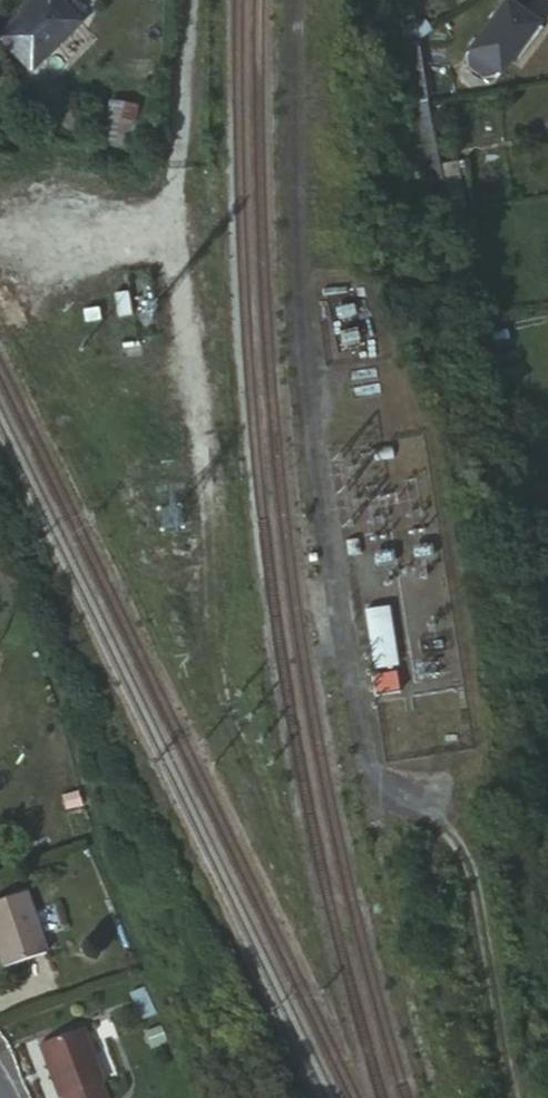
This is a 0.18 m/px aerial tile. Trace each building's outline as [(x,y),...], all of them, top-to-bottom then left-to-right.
[(22,40),(37,53),(45,60),(92,13),(81,3),(78,0),(35,0),(9,27),(22,40)] [(507,1),(470,50),(501,71),(537,22),(507,1)] [(37,53),(22,40),(9,53),(24,67),(37,53)] [(421,42),(407,53),(416,100),(418,110),(434,108),(421,42)] [(109,101),(104,135),(129,140),(135,106),(109,101)] [(434,108),(418,110),(423,137),(436,209),(453,205),(445,162),(434,108)] [(445,162),(453,205),(470,200),(463,159),(445,162)] [(364,606),(370,667),(395,665),(389,604),(364,606)] [(9,954),(56,936),(31,875),(0,886),(0,931),(9,954)] [(71,1089),(73,1087),(115,1071),(93,1015),(49,1033),(71,1089)] [(73,1087),(77,1097),(112,1097),(125,1093),(115,1071),(73,1087)]
